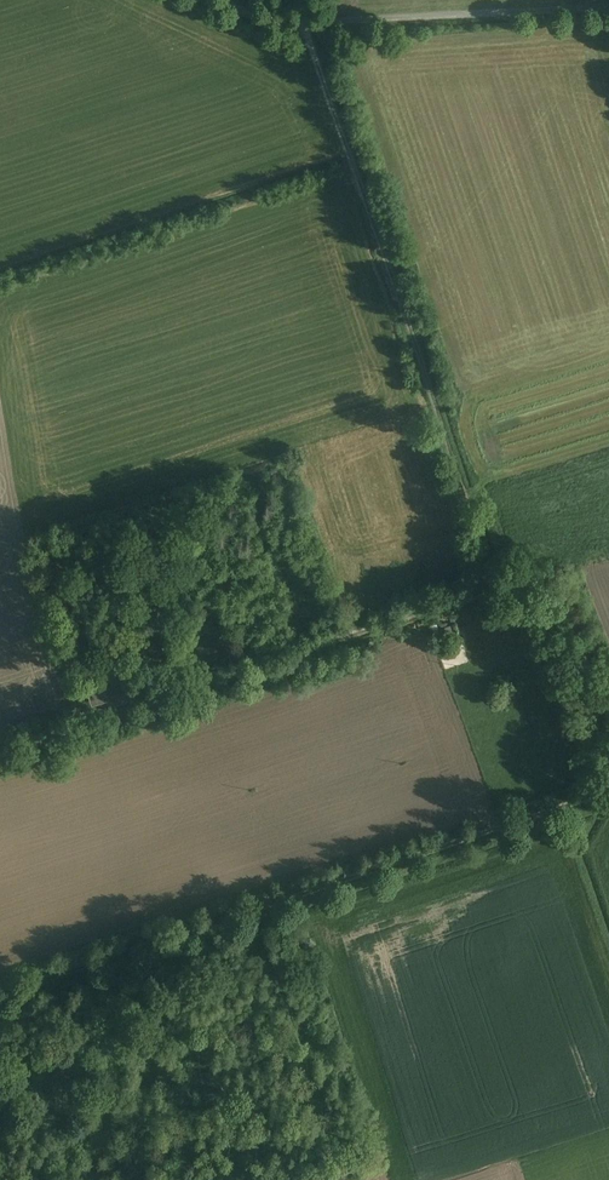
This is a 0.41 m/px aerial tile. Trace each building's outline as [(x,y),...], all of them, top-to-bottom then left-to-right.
[(520,572),(509,576),(512,584),(522,581),(520,572)] [(135,655),(83,671),(92,700),(128,688),(125,679),(141,674),(135,655)]
